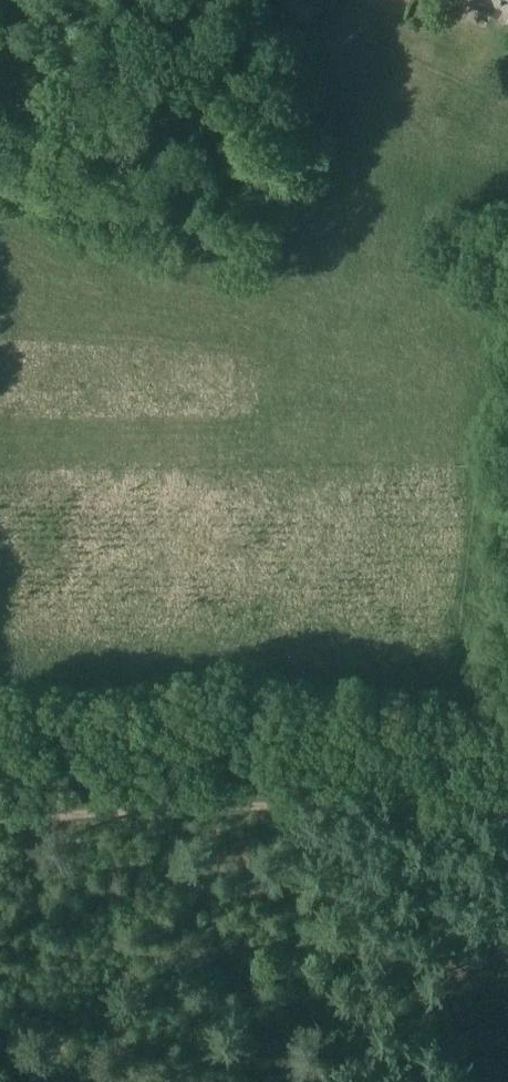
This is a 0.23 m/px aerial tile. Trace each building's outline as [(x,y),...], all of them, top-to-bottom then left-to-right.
[(505,23),(507,17),(507,0),(457,0),(505,23)]
